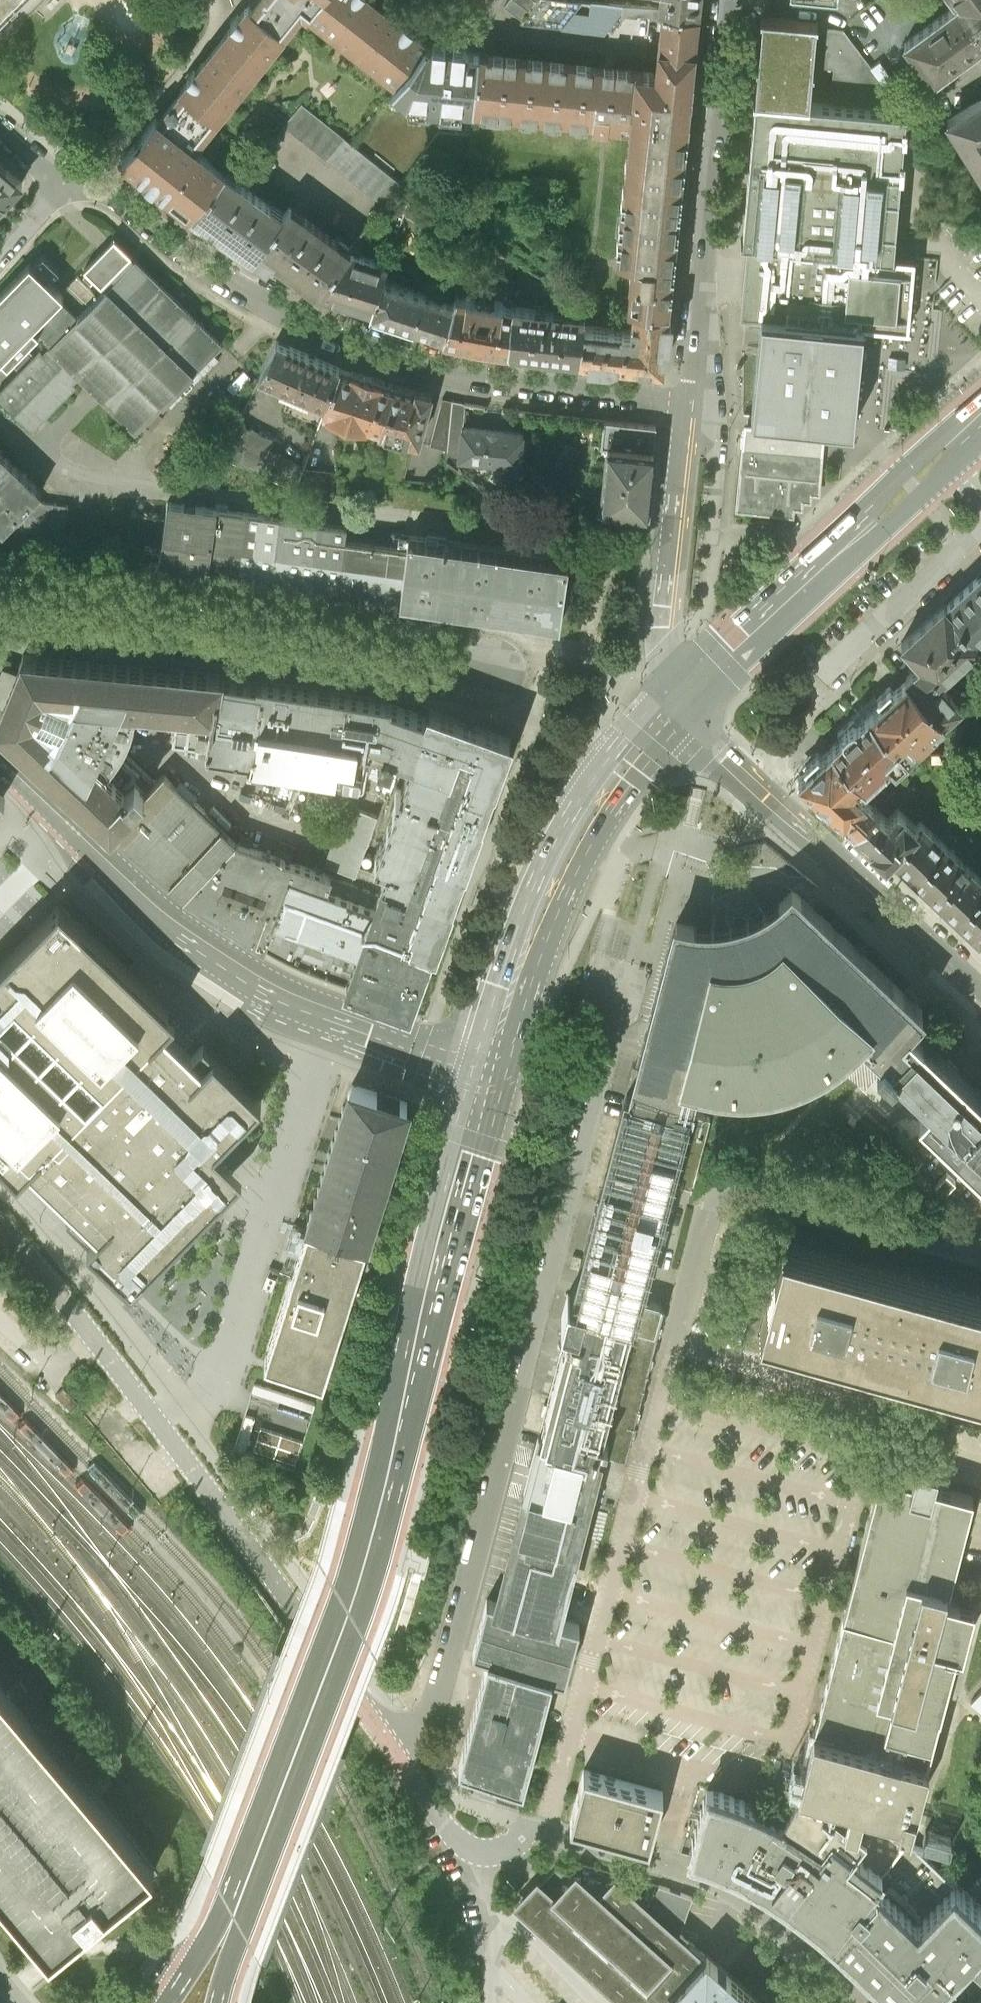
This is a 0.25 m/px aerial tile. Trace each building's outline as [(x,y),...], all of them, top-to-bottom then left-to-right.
[(19,0),(0,0),(0,19),(19,0)] [(284,36),(283,36),(302,13),(303,11),(289,0),(261,0),(253,11),(249,8),(240,19),(237,17),(234,20),(230,26),(233,28),(208,59),(243,87),(284,36)] [(346,48),(377,9),(366,0),(289,0),(303,11),(302,13),(346,48)] [(504,9),(522,22),(538,0),(510,0),(504,9)] [(658,9),(662,9),(698,13),(699,0),(659,0),(658,9)] [(956,5),(980,40),(980,0),(952,0),(956,5)] [(661,20),(662,9),(658,9),(625,5),(624,17),(640,18),(641,17),(653,17),(654,19),(661,20)] [(980,45),(980,40),(956,5),(904,44),(933,81),(952,67),(980,45)] [(402,29),(377,9),(346,48),(396,87),(426,48),(411,37),(413,34),(408,30),(404,27),(402,29)] [(657,57),(656,73),(691,77),(693,62),(698,13),(662,9),(661,20),(657,57)] [(758,65),(754,102),(808,107),(816,24),(762,19),(758,65)] [(843,31),(826,30),(823,67),(833,67),(831,98),(873,102),(872,68),(843,31)] [(428,50),(426,48),(396,87),(392,93),(407,104),(409,105),(408,116),(420,116),(421,106),(428,106),(428,111),(440,112),(439,118),(461,120),(462,110),(468,110),(474,111),(479,55),(465,54),(466,49),(453,47),(452,52),(448,52),(445,52),(445,46),(433,45),(433,50),(428,50)] [(691,77),(656,73),(619,69),(479,55),(474,111),(630,127),(616,258),(632,260),(628,295),(629,296),(628,306),(634,307),(667,311),(672,272),(691,77)] [(194,149),(243,87),(208,59),(197,74),(194,72),(190,76),(186,81),(190,83),(159,122),(194,149)] [(947,119),(980,173),(980,99),(947,119)] [(827,422),(852,424),(859,351),(861,327),(907,331),(911,291),(914,256),(893,254),(906,115),(808,107),(754,102),(742,245),(746,245),(739,317),(760,318),(759,339),(751,415),(827,422)] [(301,105),(286,124),(386,205),(401,186),(352,146),(301,105)] [(156,119),(122,161),(160,190),(191,216),(225,174),(194,149),(159,122),(156,119)] [(8,200),(22,185),(6,171),(0,166),(0,209),(8,200)] [(284,217),(225,174),(191,216),(253,258),(284,217)] [(452,224),(417,202),(407,217),(442,239),(452,224)] [(284,217),(253,258),(259,262),(266,267),(272,259),(319,294),(350,254),(350,253),(290,208),(284,217)] [(59,302),(32,330),(38,336),(50,347),(43,354),(40,351),(34,358),(25,350),(10,365),(19,373),(0,393),(0,401),(32,432),(82,381),(95,393),(135,434),(222,346),(135,261),(114,240),(99,255),(84,271),(105,291),(77,319),(59,302)] [(387,267),(350,254),(319,294),(345,304),(345,306),(350,308),(371,314),(382,282),(387,267)] [(33,268),(48,283),(59,273),(43,257),(33,268)] [(38,336),(32,330),(59,302),(63,297),(48,283),(33,268),(30,265),(0,295),(0,362),(1,361),(7,368),(10,365),(25,350),(38,336)] [(63,287),(81,303),(95,288),(77,272),(63,287)] [(442,303),(382,282),(371,314),(371,316),(387,321),(411,329),(412,328),(426,332),(443,338),(455,304),(443,300),(442,303)] [(457,298),(455,304),(443,338),(476,345),(509,350),(514,308),(503,307),(503,303),(467,297),(466,299),(457,298)] [(622,329),(584,325),(581,357),(619,362),(662,366),(667,311),(634,307),(632,329),(622,328),(622,329)] [(585,316),(514,308),(509,350),(581,357),(584,325),(585,316)] [(261,378),(326,407),(340,369),(278,343),(261,378)] [(340,369),(326,407),(324,415),(379,433),(393,386),(340,369)] [(379,433),(418,444),(431,397),(393,386),(379,433)] [(459,459),(462,428),(464,404),(442,399),(430,447),(447,451),(447,458),(459,459)] [(653,451),(656,426),(604,421),(601,446),(608,447),(603,494),(608,495),(606,507),(647,511),(650,484),(653,456),(653,451)] [(776,425),(743,422),(736,510),(776,513),(780,514),(794,515),(794,507),(802,508),(803,500),(807,501),(812,501),(813,493),(820,493),(822,479),(824,457),(826,427),(776,425)] [(224,456),(258,473),(268,452),(273,442),(238,426),(224,456)] [(523,434),(462,428),(459,459),(520,466),(523,434)] [(581,451),(566,443),(553,466),(569,474),(581,451)] [(411,452),(380,445),(384,481),(405,483),(407,469),(411,452)] [(303,468),(268,452),(258,473),(295,491),(303,468)] [(309,452),(303,468),(295,491),(333,495),(335,475),(325,474),(325,458),(309,452)] [(3,533),(6,530),(36,499),(40,495),(0,455),(0,530),(3,533)] [(43,505),(36,499),(6,530),(11,534),(64,537),(67,508),(43,505)] [(158,566),(400,599),(407,549),(392,547),(345,541),(346,530),(167,504),(158,566)] [(445,533),(427,530),(426,540),(444,542),(445,533)] [(407,549),(408,538),(392,536),(392,537),(393,537),(392,547),(407,549)] [(408,538),(407,549),(400,599),(400,601),(508,617),(559,624),(567,560),(408,538)] [(945,606),(978,642),(980,639),(980,573),(945,606)] [(913,670),(905,678),(939,716),(942,719),(960,703),(938,680),(978,642),(945,606),(943,604),(901,643),(920,663),(913,670)] [(224,671),(161,665),(22,651),(20,655),(7,685),(0,704),(0,729),(111,834),(154,785),(120,753),(126,739),(133,722),(136,707),(157,708),(165,710),(211,715),(215,693),(221,694),(224,675),(224,671)] [(244,677),(224,675),(221,694),(215,693),(211,715),(206,749),(237,755),(361,773),(366,745),(372,695),(257,677),(256,679),(244,677)] [(868,711),(906,753),(932,728),(930,725),(939,716),(905,678),(893,688),(889,684),(883,690),(876,696),(880,700),(868,711)] [(376,893),(235,843),(183,899),(267,954),(293,967),(343,986),(412,1011),(433,952),(436,953),(452,910),(513,737),(453,715),(427,706),(424,713),(390,702),(391,698),(372,695),(366,745),(380,749),(376,761),(390,765),(394,754),(400,756),(411,760),(374,865),(385,869),(376,893)] [(211,715),(165,710),(164,718),(175,719),(172,745),(206,749),(211,715)] [(841,736),(831,746),(862,779),(864,781),(888,758),(894,764),(906,753),(868,711),(857,722),(853,718),(844,725),(837,732),(841,736)] [(855,786),(862,779),(831,746),(821,756),(817,752),(803,765),(807,769),(798,778),(852,830),(874,807),(855,786)] [(162,879),(183,899),(235,843),(200,808),(164,775),(154,785),(111,834),(162,879)] [(356,877),(377,815),(344,802),(323,866),(356,877)] [(885,860),(890,855),(917,827),(897,808),(887,819),(874,807),(852,830),(869,845),(885,860)] [(890,855),(929,891),(978,938),(980,935),(980,879),(921,822),(917,827),(890,855)] [(627,1095),(691,1112),(698,1085),(736,1090),(769,1087),(797,1079),(820,1069),(841,1054),(861,1038),(881,1057),(909,1028),(925,1009),(886,972),(860,949),(794,886),(792,883),(784,891),(776,898),(766,905),(759,910),(752,913),(746,915),(736,919),(727,921),(719,922),(703,922),(690,922),(673,918),(659,972),(641,1040),(627,1095)] [(0,968),(0,1157),(10,1167),(13,1171),(24,1160),(43,1179),(55,1191),(78,1214),(67,1225),(133,1290),(144,1279),(162,1260),(186,1237),(196,1227),(212,1211),(243,1180),(239,1177),(216,1153),(224,1144),(233,1136),(264,1105),(219,1060),(207,1048),(196,1059),(189,1052),(176,1039),(169,1031),(161,1024),(172,1013),(159,1000),(150,992),(149,990),(128,970),(124,965),(106,948),(105,947),(83,925),(75,916),(63,905),(32,936),(0,968)] [(909,1028),(881,1057),(877,1061),(889,1072),(892,1069),(928,1102),(917,1114),(940,1136),(980,1175),(980,1095),(978,1093),(966,1081),(934,1051),(909,1028)] [(338,1234),(366,1242),(402,1125),(400,1125),(407,1102),(375,1092),(351,1085),(346,1103),(344,1108),(342,1107),(316,1194),(307,1224),(329,1231),(338,1234)] [(691,1112),(627,1095),(604,1186),(578,1287),(639,1302),(641,1291),(655,1238),(666,1195),(671,1177),(684,1180),(696,1183),(713,1117),(691,1112)] [(329,1231),(307,1224),(302,1239),(298,1253),(294,1267),(289,1281),(285,1295),(281,1309),(279,1316),(278,1318),(276,1324),(274,1333),(272,1338),(269,1347),(268,1352),(264,1363),(287,1370),(292,1372),(297,1373),(323,1381),(327,1369),(331,1355),(334,1346),(335,1341),(337,1335),(340,1327),(341,1322),(344,1313),(349,1298),(350,1292),(352,1288),(353,1285),(357,1270),(361,1256),(366,1242),(338,1234),(329,1231)] [(780,1248),(759,1335),(874,1364),(980,1392),(980,1300),(780,1248)] [(263,1288),(272,1291),(279,1271),(270,1268),(263,1288)] [(569,1321),(540,1434),(597,1449),(625,1456),(664,1308),(639,1302),(578,1287),(575,1299),(573,1299),(568,1298),(563,1319),(569,1321)] [(253,1456),(295,1469),(302,1446),(260,1433),(253,1456)] [(597,1449),(540,1434),(525,1493),(517,1526),(574,1540),(597,1449)] [(895,1477),(877,1472),(813,1728),(926,1757),(931,1738),(948,1675),(955,1650),(962,1651),(974,1604),(946,1597),(973,1496),(950,1490),(932,1485),(936,1467),(910,1460),(905,1480),(895,1477)] [(574,1540),(517,1526),(497,1603),(487,1601),(473,1655),(488,1659),(459,1772),(490,1780),(523,1789),(555,1676),(567,1679),(581,1625),(554,1618),(557,1606),(574,1540)] [(980,1713),(980,1691),(970,1703),(980,1713)] [(44,1961),(49,1967),(83,1938),(153,1879),(8,1707),(0,1697),(0,1908),(44,1961)] [(690,1857),(717,1865),(746,1879),(776,1897),(804,1917),(859,1965),(899,2002),(924,2002),(971,1953),(980,1963),(980,1909),(970,1899),(968,1896),(945,1874),(917,1846),(915,1844),(910,1839),(926,1757),(813,1728),(797,1785),(780,1819),(757,1807),(708,1790),(699,1823),(690,1857)] [(663,1792),(585,1772),(572,1823),(603,1831),(650,1843),(658,1809),(663,1792)] [(576,1873),(559,1892),(550,1902),(647,1990),(674,1960),(576,1873)] [(658,1961),(642,1978),(537,1882),(534,1885),(512,1911),(615,2002),(667,2002),(707,1958),(615,1877),(592,1903),(658,1961)] [(680,1936),(692,1900),(659,1888),(644,1928),(678,1940),(680,1936)] [(707,1958),(667,2002),(756,2002),(707,1958)]
